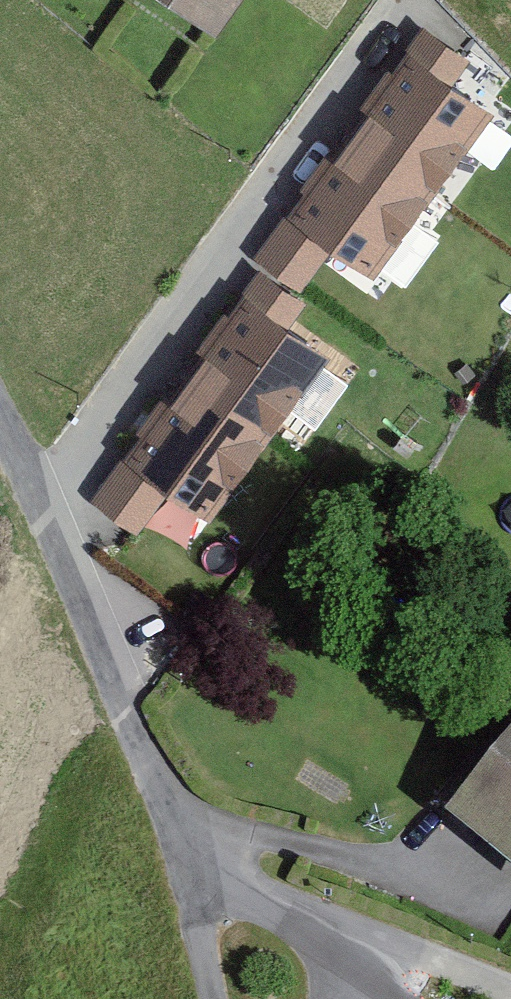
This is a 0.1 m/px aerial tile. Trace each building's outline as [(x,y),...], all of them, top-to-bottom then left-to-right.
[(470,61),(422,26),(360,110),(371,118),(354,140),(433,197),(492,116),(452,86),(470,61)] [(327,160),(257,256),(301,288),(330,248),(374,280),(433,197),(354,140),(334,165),(327,160)] [(306,304),(258,269),(195,355),(203,361),(191,377),(269,434),(323,360),(284,332),(306,304)] [(269,434),(191,377),(169,407),(161,400),(91,496),(137,530),(166,491),(205,520),(269,434)] [(457,804),(497,837),(510,848),(510,738),(457,804)]
